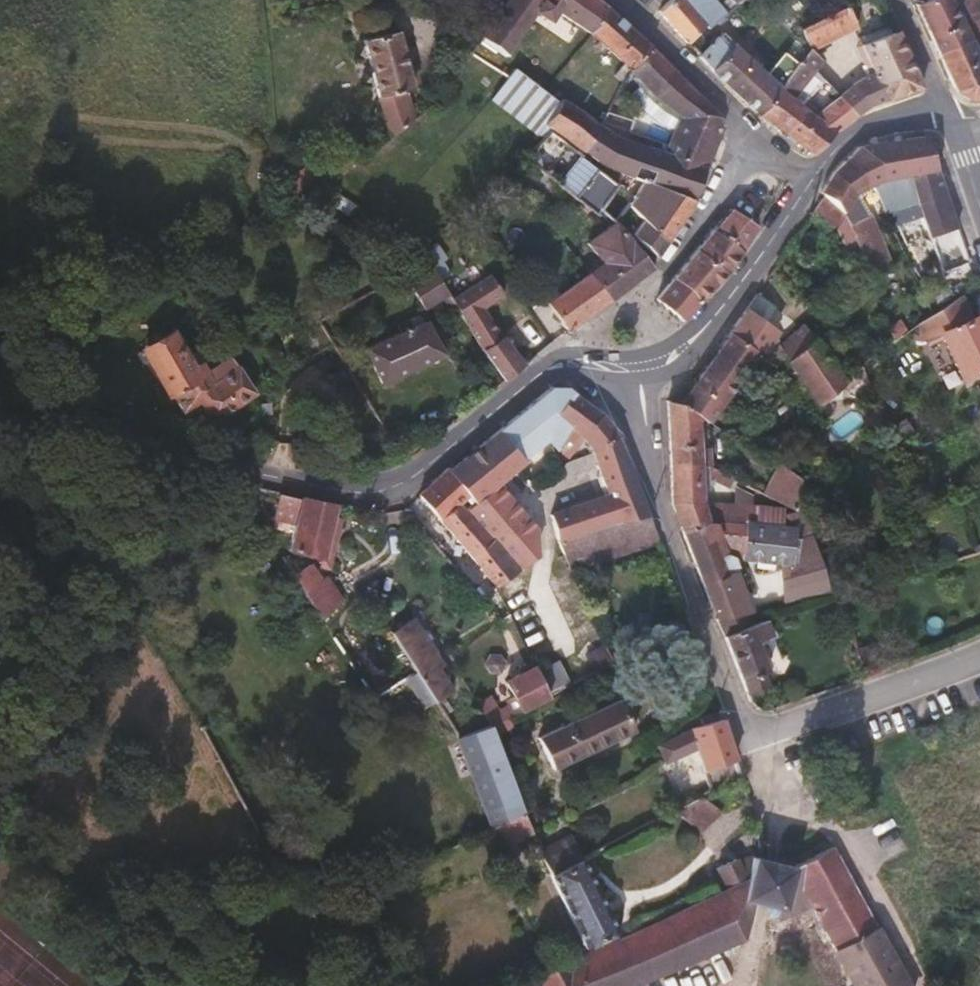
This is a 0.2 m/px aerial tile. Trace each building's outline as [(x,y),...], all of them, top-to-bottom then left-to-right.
[(545,2),(542,0),(500,0),(475,36),(498,52),(528,8),(543,18),(550,7),(585,30),(603,5),(597,0),(546,0),(545,2)] [(702,27),(733,2),(730,0),(664,0),(654,10),(684,41),(699,25),(702,27)] [(824,1),(827,11),(840,5),(838,0),(827,0),(824,1)] [(912,2),(937,58),(979,40),(979,37),(977,30),(962,36),(947,0),(917,0),(912,2)] [(618,61),(610,73),(619,79),(623,71),(626,65),(646,44),(603,5),(585,30),(592,37),(588,43),(595,49),(600,44),(618,61)] [(823,39),(849,26),(840,5),(827,11),(812,18),(797,26),(804,47),(817,57),(827,51),(823,39)] [(402,89),(408,87),(393,28),(361,37),(375,95),(390,134),(411,118),(402,89)] [(873,71),(849,82),(833,93),(851,114),(867,103),(917,87),(892,29),(856,45),(864,63),(869,62),(873,71)] [(695,54),(694,55),(754,111),(791,63),(779,53),(761,73),(718,32),(714,36),(711,33),(693,52),(695,54)] [(937,58),(950,88),(966,98),(979,97),(979,40),(937,58)] [(677,113),(663,143),(659,151),(701,165),(716,124),(715,113),(668,66),(646,44),(626,65),(623,71),(650,95),(677,113)] [(809,67),(817,57),(804,47),(791,63),(754,111),(779,130),(800,106),(796,103),(793,100),(797,94),(792,90),(809,67)] [(538,136),(544,128),(581,153),(596,124),(556,97),(554,101),(540,91),(506,69),(485,100),(538,136)] [(809,153),(833,128),(851,114),(833,93),(814,109),(807,104),(803,109),(800,106),(779,130),(809,153)] [(625,130),(629,120),(603,110),(596,124),(611,134),(622,138),(625,130)] [(600,165),(621,177),(636,185),(637,183),(688,198),(701,165),(659,151),(622,138),(611,134),(596,124),(581,153),(600,165)] [(524,153),(520,157),(553,183),(575,153),(544,128),(538,136),(524,153)] [(906,145),(862,152),(852,162),(874,196),(878,193),(886,185),(911,182),(920,208),(930,242),(958,234),(949,209),(928,142),(906,145)] [(578,158),(579,156),(575,153),(553,183),(593,214),(597,208),(613,186),(578,158)] [(874,227),(864,206),(874,196),(852,162),(838,177),(823,198),(827,202),(815,219),(817,221),(838,234),(851,259),(862,253),(868,274),(886,268),(882,255),(886,253),(877,226),(874,227)] [(331,176),(323,165),(308,171),(314,186),(322,183),(331,176)] [(289,181),(286,187),(290,196),(314,186),(308,171),(292,178),(289,181)] [(878,193),(885,217),(920,208),(911,182),(886,185),(878,193)] [(688,198),(637,183),(636,185),(624,207),(639,223),(628,234),(633,241),(651,255),(688,198)] [(736,249),(753,224),(725,207),(708,228),(736,249)] [(607,220),(581,241),(597,261),(583,271),(604,297),(646,264),(644,262),(607,220)] [(795,253),(818,269),(838,234),(817,221),(795,253)] [(736,249),(708,228),(691,249),(721,271),(736,249)] [(721,271),(691,249),(669,276),(694,299),(721,271)] [(435,297),(440,306),(448,301),(446,298),(421,259),(400,271),(405,280),(403,282),(419,307),(435,297)] [(497,291),(483,271),(446,298),(448,301),(478,348),(497,335),(477,305),(497,291)] [(541,300),(561,327),(604,297),(583,271),(541,300)] [(678,319),(694,299),(669,276),(652,297),(678,319)] [(757,324),(770,308),(753,295),(740,312),(757,324)] [(953,295),(950,297),(927,312),(914,321),(923,340),(936,334),(956,376),(979,365),(979,332),(972,315),(964,318),(953,295)] [(840,337),(819,305),(797,324),(806,338),(818,356),(838,339),(840,337)] [(757,324),(740,312),(739,311),(724,331),(752,352),(755,354),(767,338),(770,334),(757,324)] [(422,319),(420,319),(417,312),(394,323),(398,330),(361,348),(377,380),(438,351),(422,319)] [(882,325),(888,335),(900,328),(894,318),(882,325)] [(806,338),(797,324),(773,345),(782,359),(806,338)] [(196,359),(186,365),(166,331),(140,347),(178,410),(188,402),(195,398),(199,405),(210,420),(251,390),(226,356),(203,371),(196,359)] [(692,413),(703,420),(752,352),(724,331),(675,401),(692,413)] [(478,348),(500,379),(517,364),(497,335),(478,348)] [(752,358),(769,374),(783,361),(782,359),(773,345),(767,338),(755,354),(752,358)] [(812,404),(837,383),(818,356),(806,338),(782,359),(783,361),(812,404)] [(856,367),(838,339),(818,356),(837,383),(839,382),(856,367)] [(858,371),(856,367),(839,382),(842,385),(858,371)] [(445,468),(462,488),(452,500),(483,534),(500,553),(532,530),(542,544),(552,541),(644,515),(614,433),(616,432),(614,430),(586,450),(606,503),(541,523),(540,519),(510,486),(522,475),(512,465),(518,460),(515,456),(541,434),(548,442),(541,454),(553,463),(546,447),(562,423),(548,413),(567,390),(560,385),(545,386),(445,468)] [(586,450),(614,430),(598,413),(567,390),(548,413),(562,423),(546,447),(553,463),(554,464),(555,463),(575,437),(580,439),(585,446),(586,450)] [(188,402),(192,409),(199,405),(195,398),(188,402)] [(692,448),(692,413),(675,401),(662,399),(665,460),(699,474),(698,454),(692,448)] [(667,502),(676,526),(740,528),(774,529),(775,514),(738,513),(738,509),(743,498),(726,491),(726,512),(709,511),(698,515),(693,502),(693,498),(700,498),(700,487),(705,486),(718,492),(722,483),(699,474),(665,460),(667,502)] [(795,478),(773,460),(756,496),(790,509),(795,478)] [(413,493),(435,518),(452,500),(462,488),(445,468),(443,466),(413,493)] [(326,513),(328,502),(275,490),(272,504),(288,508),(286,514),(292,515),(284,548),(317,555),(326,513)] [(452,500),(435,518),(466,554),(483,534),(452,500)] [(798,506),(790,509),(775,514),(774,529),(740,528),(738,568),(742,568),(743,562),(766,563),(779,602),(826,590),(798,506)] [(315,565),(323,566),(335,515),(326,513),(317,555),(315,565)] [(566,571),(655,545),(644,515),(552,541),(562,564),(566,571)] [(730,568),(738,568),(740,528),(676,526),(712,619),(742,612),(736,594),(729,574),(731,573),(730,568)] [(541,546),(543,545),(542,544),(532,530),(500,553),(513,567),(541,546)] [(491,583),(513,567),(500,553),(483,534),(466,554),(491,583)] [(552,569),(562,564),(552,541),(542,544),(543,545),(541,546),(552,569)] [(320,573),(315,576),(306,562),(288,573),(314,613),(336,598),(320,573)] [(384,630),(410,669),(432,653),(407,616),(384,630)] [(751,642),(767,636),(760,618),(719,634),(741,691),(761,683),(757,672),(762,670),(751,642)] [(568,651),(572,668),(597,663),(593,645),(568,651)] [(447,688),(438,675),(444,671),(432,653),(410,669),(439,713),(448,707),(439,694),(447,688)] [(501,679),(517,708),(543,695),(529,665),(501,679)] [(503,703),(493,709),(484,694),(472,701),(486,724),(509,712),(503,703)] [(543,770),(628,728),(614,698),(528,741),(543,770)] [(701,783),(671,796),(675,804),(698,793),(737,777),(714,708),(672,718),(670,722),(673,731),(650,742),(658,761),(689,747),(701,783)] [(483,726),(453,735),(465,768),(496,759),(483,726)] [(486,825),(514,811),(516,810),(496,759),(465,768),(486,825)] [(671,806),(693,828),(717,806),(698,793),(675,804),(671,806)] [(514,811),(486,825),(483,827),(492,846),(524,831),(514,811)] [(580,830),(574,833),(572,834),(565,835),(573,852),(574,853),(588,846),(580,830)] [(565,835),(533,850),(542,867),(573,852),(565,835)] [(825,844),(787,864),(754,857),(748,855),(743,876),(742,882),(543,966),(528,972),(528,973),(528,975),(508,985),(619,985),(735,937),(746,899),(776,906),(773,917),(805,905),(849,985),(901,985),(825,844)] [(609,927),(574,853),(573,852),(542,867),(578,941),(609,927)] [(708,865),(718,887),(743,876),(748,855),(736,853),(708,865)]
